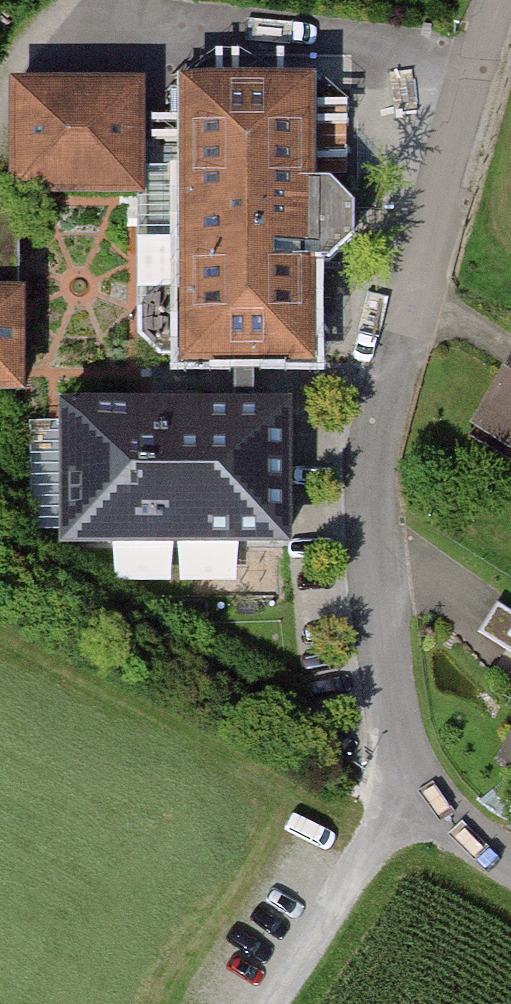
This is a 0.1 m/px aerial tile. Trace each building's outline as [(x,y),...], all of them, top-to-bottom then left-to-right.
[(313,70),(184,70),(183,364),(313,364),(313,70)] [(146,91),(14,92),(15,205),(146,204),(146,91)] [(182,273),(149,273),(149,339),(182,339),(182,273)] [(33,412),(34,300),(0,299),(0,412),(33,412)] [(483,431),(510,446),(510,382),(483,431)] [(296,397),(61,399),(63,545),(116,545),(238,544),(297,543),(296,397)] [(238,544),(116,545),(116,582),(238,581),(238,544)]
